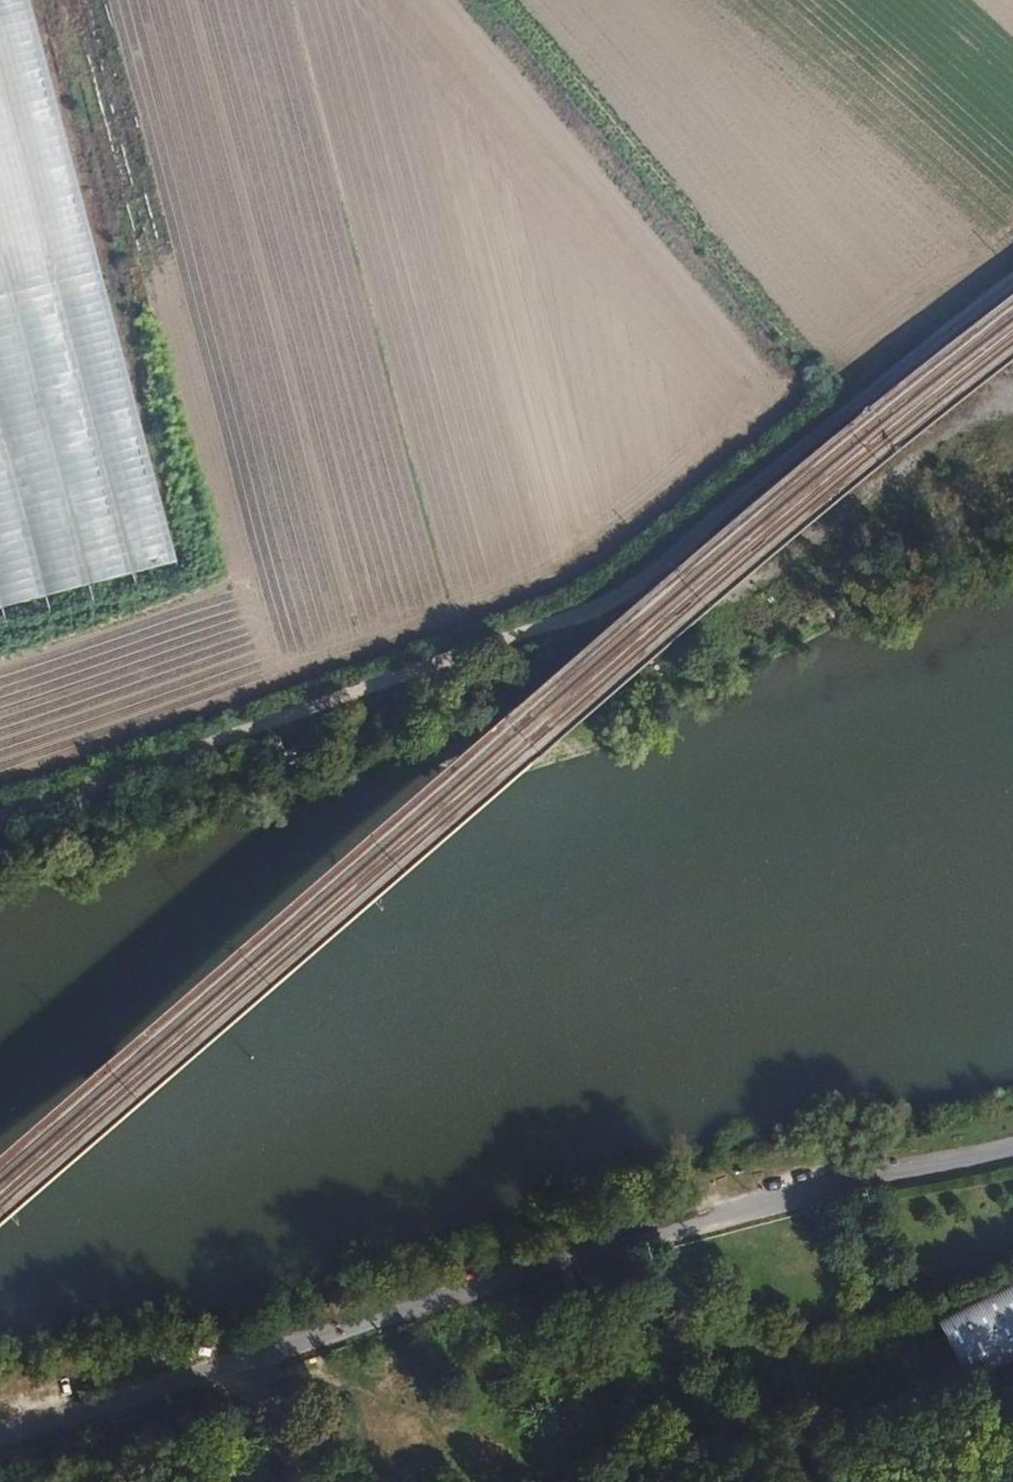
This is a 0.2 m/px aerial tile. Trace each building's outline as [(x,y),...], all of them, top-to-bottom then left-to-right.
[(171,565),(22,0),(0,0),(0,610),(171,565)] [(934,1318),(966,1384),(1012,1361),(1012,1280),(934,1318)] [(944,1407),(958,1400),(952,1387),(938,1394),(944,1407)]
